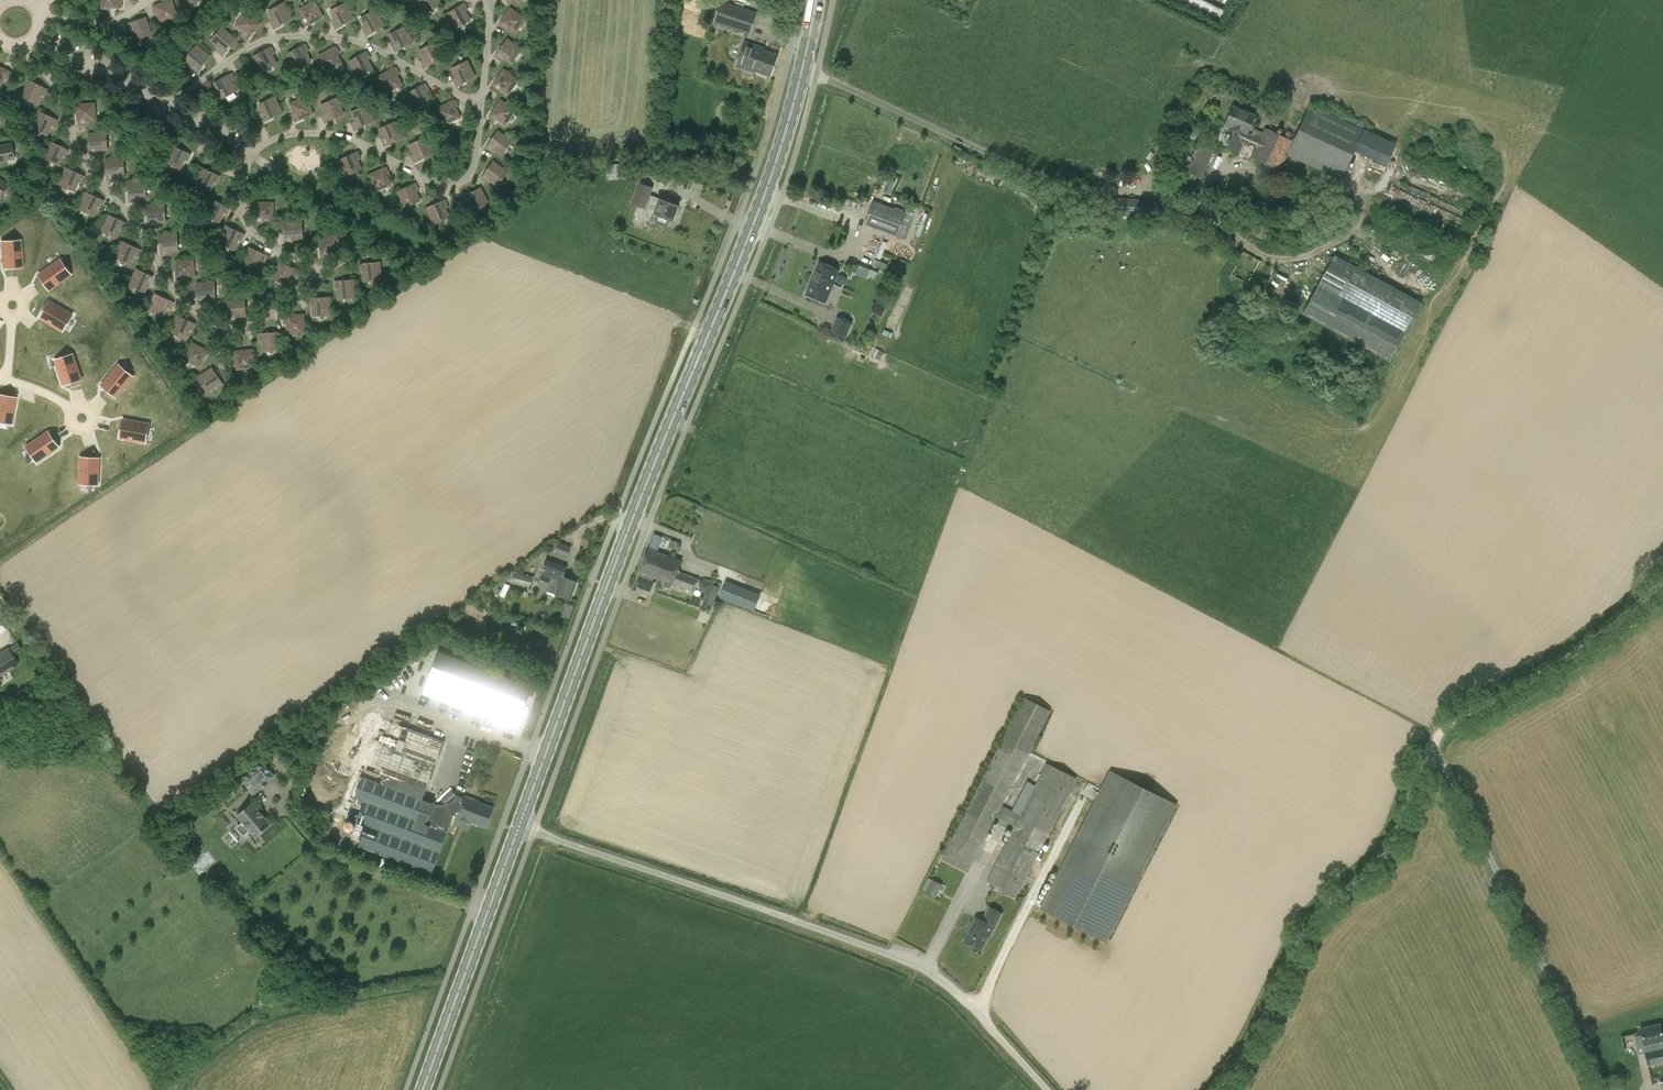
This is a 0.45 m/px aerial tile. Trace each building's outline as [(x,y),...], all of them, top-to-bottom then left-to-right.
[(161,22),(177,17),(171,0),(152,6),(155,13),(158,12),(161,22)] [(440,4),(438,0),(418,0),(426,12),(440,4)] [(713,22),(750,35),(757,13),(720,0),(713,22)] [(305,26),(322,16),(314,1),(299,9),(304,18),(302,20),(305,26)] [(274,28),(291,18),(283,3),(268,11),(273,20),(271,22),(274,28)] [(336,28),(353,18),(345,3),(330,11),(335,20),(332,21),(336,28)] [(455,29),(470,20),(465,11),(467,10),(463,3),(446,13),(455,29)] [(515,32),(525,19),(510,8),(499,24),(505,29),(506,26),(515,32)] [(366,35),(384,25),(375,10),(360,18),(365,27),(363,28),(366,35)] [(247,38),(260,24),(247,12),(236,25),(244,31),(242,34),(247,38)] [(135,39),(151,34),(145,17),(126,23),(129,30),(131,29),(135,39)] [(395,51),(413,42),(404,26),(390,34),(394,43),(392,45),(395,51)] [(222,54),(235,39),(222,28),(211,40),(219,47),(217,49),(222,54)] [(512,63),(521,49),(507,39),(495,55),(501,59),(503,57),(512,63)] [(425,67),(442,58),(434,42),(419,50),(424,59),(421,61),(425,67)] [(735,65),(736,65),(755,72),(756,70),(770,75),(777,55),(763,50),(763,49),(744,42),(735,65)] [(296,69),(311,61),(306,52),(308,51),(305,44),(287,54),(296,69)] [(196,71),(209,56),(196,45),(185,58),(193,64),(191,66),(196,71)] [(261,72),(276,64),(271,55),(274,53),(270,47),(253,56),(261,72)] [(327,72),(341,64),(336,54),(339,53),(336,47),(318,56),(327,72)] [(357,77),(372,69),(367,60),(370,58),(366,52),(349,61),(357,77)] [(457,85),(474,77),(467,61),(452,68),(456,77),(454,79),(457,85)] [(10,72),(0,67),(0,86),(5,77),(7,78),(10,72)] [(387,92),(401,84),(396,75),(399,74),(395,67),(378,77),(387,92)] [(508,94),(518,80),(504,70),(492,86),(498,90),(500,88),(508,94)] [(222,98),(237,90),(232,81),(234,80),(231,73),(214,83),(222,98)] [(45,96),(48,89),(30,81),(22,96),(37,104),(42,94),(45,96)] [(416,109),(431,101),(426,92),(428,90),(425,84),(407,93),(416,109)] [(263,121),(281,113),(274,97),(259,104),(263,113),(260,114),(263,121)] [(294,121),(312,113),(305,97),(290,104),(294,114),(291,115),(294,121)] [(325,122),(343,114),(336,98),(321,105),(325,114),(322,115),(325,122)] [(445,125),(460,117),(455,108),(458,106),(454,100),(437,109),(445,125)] [(505,124),(515,111),(501,100),(489,116),(495,121),(497,118),(505,124)] [(85,121),(96,120),(94,103),(77,105),(78,124),(86,124),(85,121)] [(1251,134),(1248,133),(1255,116),(1232,106),(1224,125),(1225,125),(1215,146),(1238,156),(1244,142),(1255,147),(1251,157),(1280,170),(1287,155),(1341,179),(1355,152),(1385,166),(1396,144),(1363,128),(1362,129),(1309,104),(1305,113),(1293,141),(1284,136),(1264,127),(1262,132),(1254,129),(1251,134)] [(355,129),(373,121),(366,105),(351,112),(355,121),(352,123),(355,129)] [(54,126),(57,120),(40,111),(32,127),(47,134),(52,125),(54,126)] [(385,145),(403,137),(396,121),(380,128),(385,138),(382,139),(385,145)] [(502,155),(512,142),(498,131),(486,147),(492,151),(494,149),(502,155)] [(97,150),(107,149),(106,132),(88,134),(90,154),(97,153),(97,150)] [(414,162),(432,154),(425,138),(410,144),(414,154),(411,155),(414,162)] [(65,156),(68,150),(51,141),(43,157),(58,164),(63,155),(65,156)] [(14,158),(11,144),(0,146),(0,164),(2,164),(1,161),(14,158)] [(187,160),(190,154),(173,146),(165,162),(180,169),(185,159),(187,160)] [(1188,173),(1201,178),(1213,151),(1199,146),(1192,161),(1191,161),(1190,163),(1191,164),(1188,173)] [(345,176),(361,170),(356,160),(359,159),(356,152),(338,160),(345,176)] [(114,176),(124,175),(123,158),(106,160),(107,179),(114,179),(114,176)] [(497,186),(507,172),(493,162),(482,178),(488,182),(489,180),(497,186)] [(612,165),(608,165),(609,180),(628,179),(627,163),(612,165)] [(81,183),(84,176),(66,168),(59,184),(74,191),(79,181),(81,183)] [(217,183),(220,176),(202,168),(195,184),(210,191),(214,181),(217,183)] [(375,192),(390,185),(386,175),(389,174),(386,168),(368,176),(375,192)] [(136,198),(146,197),(145,180),(127,182),(129,201),(136,201),(136,198)] [(652,213),(655,214),(672,221),(678,205),(660,199),(659,202),(649,198),(653,187),(640,183),(632,204),(637,206),(633,215),(649,221),(652,213)] [(404,208),(419,201),(415,191),(418,190),(415,184),(397,192),(404,208)] [(474,211),(488,203),(480,188),(463,197),(466,204),(469,202),(474,211)] [(101,207),(104,200),(86,192),(78,208),(94,215),(98,206),(101,207)] [(1153,200),(1113,198),(1112,213),(1152,215),(1153,200)] [(226,214),(229,207),(211,199),(204,215),(219,222),(223,212),(226,214)] [(433,224),(449,217),(445,208),(447,207),(444,200),(426,208),(433,224)] [(873,202),(865,224),(896,237),(905,216),(873,202)] [(273,220),(273,203),(255,203),(255,222),(262,222),(262,220),(273,220)] [(155,222),(165,221),(164,205),(146,206),(148,226),(155,225),(155,222)] [(1246,217),(1228,208),(1225,214),(1233,218),(1230,223),(1236,226),(1237,226),(1244,229),(1246,226),(1238,222),(1239,221),(1243,224),(1246,217)] [(122,229),(126,223),(108,214),(100,230),(115,237),(120,228),(122,229)] [(293,239),(303,238),(302,222),(284,223),(286,243),(293,242),(293,239)] [(241,241),(244,234),(226,226),(219,242),(234,249),(238,240),(241,241)] [(168,251),(178,250),(177,233),(159,235),(161,254),(168,254),(168,251)] [(329,253),(339,252),(337,235),(320,237),(322,257),(329,256),(329,253)] [(14,241),(1,242),(3,268),(22,267),(20,241),(14,241)] [(137,256),(140,250),(123,241),(115,257),(130,264),(135,255),(137,256)] [(264,262),(267,256),(250,247),(242,263),(257,270),(262,261),(264,262)] [(1233,276),(1249,281),(1257,259),(1241,253),(1233,276)] [(1334,255),(1302,315),(1390,362),(1422,302),(1334,255)] [(882,262),(874,259),(873,262),(862,259),(860,265),(870,268),(867,276),(871,277),(874,268),(879,270),(882,262)] [(60,260),(38,275),(49,290),(71,275),(68,271),(60,260)] [(184,277),(195,276),(193,260),(176,261),(177,281),(184,280),(184,277)] [(295,277),(299,271),(281,262),(273,278),(288,285),(293,276),(295,277)] [(365,281),(381,280),(380,262),(360,264),(361,271),(364,271),(365,281)] [(819,262),(806,295),(825,303),(838,270),(819,262)] [(854,273),(866,277),(869,269),(857,265),(854,273)] [(144,292),(152,276),(137,269),(129,285),(144,292)] [(339,299),(356,297),(354,280),(335,281),(335,289),(338,288),(339,299)] [(205,300),(215,299),(214,282),(196,284),(198,303),(205,303),(205,300)] [(170,309),(173,302),(155,294),(148,310),(163,317),(167,308),(170,309)] [(313,316),(330,315),(329,297),(309,299),(310,306),(313,306),(313,316)] [(236,316),(246,315),(244,299),(227,300),(229,320),(236,319),(236,316)] [(49,302),(40,318),(62,331),(64,329),(72,315),(49,302)] [(288,334),(305,332),(303,315),(284,316),(284,324),(287,323),(288,334)] [(193,330),(196,324),(178,316),(170,331),(186,339),(190,329),(193,330)] [(829,335),(844,341),(852,322),(837,316),(829,335)] [(263,351),(279,350),(278,332),(258,334),(259,341),(262,341),(263,351)] [(207,358),(210,352),(192,343),(185,359),(200,366),(204,357),(207,358)] [(237,369),(254,368),(252,350),(232,352),(233,359),(236,359),(237,369)] [(67,356),(55,360),(63,385),(81,379),(73,354),(67,356)] [(118,365),(101,385),(116,397),(132,377),(131,375),(118,365)] [(217,389),(223,384),(212,368),(197,378),(207,392),(215,386),(217,389)] [(11,424),(16,398),(0,395),(0,422),(11,424)] [(122,420),(119,438),(145,443),(146,440),(148,424),(122,420)] [(48,432),(26,447),(27,449),(37,462),(58,447),(48,432)] [(80,457),(79,484),(81,484),(97,485),(99,458),(80,457)] [(653,533),(650,541),(659,545),(662,536),(653,533)] [(668,546),(675,549),(678,542),(670,539),(668,546)] [(553,552),(567,557),(571,547),(557,542),(553,552)] [(639,572),(641,573),(636,586),(650,592),(654,581),(653,581),(654,577),(664,581),(663,584),(665,586),(668,587),(671,587),(672,584),(691,591),(696,578),(678,571),(681,561),(648,548),(639,572)] [(577,581),(563,576),(567,566),(546,558),(539,579),(558,586),(555,594),(570,600),(577,581)] [(530,587),(533,576),(514,572),(512,583),(530,587)] [(714,580),(701,608),(709,612),(721,583),(714,580)] [(751,590),(727,581),(720,598),(754,610),(758,597),(750,594),(751,590)] [(17,664),(12,655),(21,649),(17,643),(8,649),(7,649),(0,653),(0,675),(17,664)] [(438,651),(422,693),(454,705),(470,663),(438,651)] [(470,663),(454,705),(485,717),(501,675),(470,663)] [(501,675),(485,717),(517,729),(533,686),(501,675)] [(968,872),(994,821),(1012,831),(986,881),(1016,896),(1076,778),(1046,763),(1018,820),(1000,810),(1050,710),(1024,697),(942,858),(968,872)] [(369,706),(353,748),(386,760),(391,747),(401,718),(369,706)] [(391,747),(386,760),(415,771),(431,730),(401,718),(391,747)] [(431,730),(415,771),(447,783),(462,741),(431,730)] [(262,761),(241,779),(250,789),(254,794),(275,776),(262,761)] [(1110,770),(1039,908),(1106,942),(1177,805),(1110,770)] [(464,797),(455,794),(457,816),(454,825),(467,831),(471,821),(486,827),(493,807),(478,802),(479,800),(465,795),(464,797)] [(252,801),(237,814),(243,821),(239,824),(245,832),(250,828),(256,835),(271,823),(252,801)] [(922,890),(935,897),(942,884),(928,877),(922,890)] [(975,917),(963,941),(981,950),(989,935),(990,936),(1002,913),(989,906),(982,920),(975,917)] [(1659,1024),(1640,1029),(1648,1065),(1662,1061),(1662,1042),(1659,1024)]
